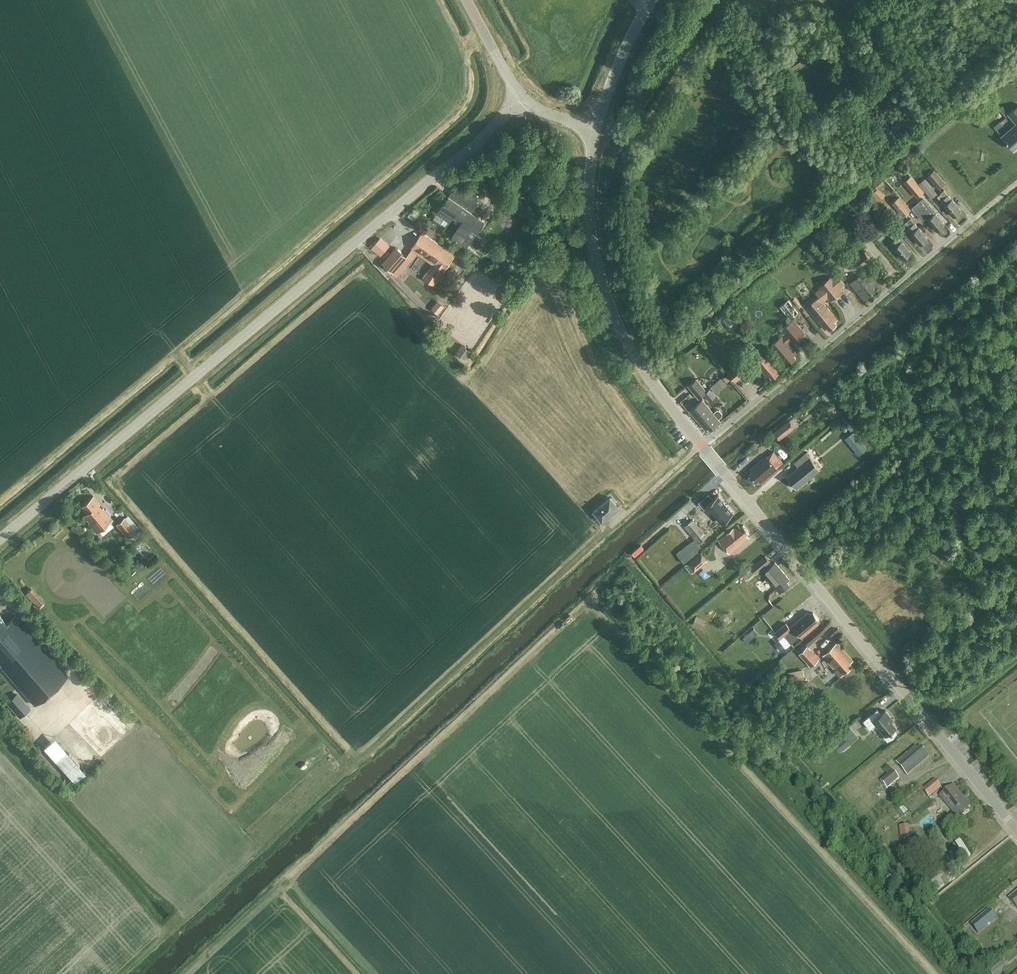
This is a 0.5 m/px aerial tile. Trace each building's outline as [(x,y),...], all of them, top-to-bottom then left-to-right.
[(1002,136),(1013,149),(1016,145),(1016,106),(1008,113),(1016,123),(1002,136)] [(906,170),(900,164),(897,167),(902,173),(906,170)] [(927,176),(938,189),(946,183),(935,170),(927,176)] [(925,178),(918,183),(930,198),(937,193),(925,178)] [(438,214),(449,221),(450,222),(446,228),(455,235),(454,236),(469,246),(486,221),(475,214),(482,204),(477,201),(480,197),(460,183),(438,214)] [(918,183),(909,190),(916,198),(924,191),(918,183)] [(878,188),(872,194),(880,201),(885,196),(878,188)] [(954,216),(961,210),(952,198),(952,199),(944,190),(941,192),(945,197),(941,200),(954,216)] [(897,198),(891,204),(903,217),(909,212),(897,198)] [(926,217),(928,219),(935,213),(923,198),(911,207),(922,220),(926,217)] [(881,231),(887,226),(891,222),(880,209),(870,218),(881,231)] [(937,230),(945,224),(935,213),(928,219),(937,230)] [(907,221),(911,225),(907,229),(921,244),(928,238),(918,227),(911,218),(907,221)] [(870,219),(866,222),(871,228),(874,224),(870,219)] [(881,232),(877,235),(880,240),(885,237),(881,232)] [(904,259),(911,252),(902,241),(901,241),(894,232),(890,235),(894,240),(890,243),(904,259)] [(445,272),(456,256),(424,234),(413,249),(445,272)] [(372,247),(381,255),(389,245),(381,237),(372,247)] [(396,247),(382,262),(394,272),(407,257),(396,247)] [(853,260),(861,269),(872,260),(864,251),(853,260)] [(873,288),(876,286),(863,272),(852,281),(857,286),(855,288),(865,300),(876,291),(873,288)] [(820,289),(815,292),(823,302),(827,298),(830,301),(842,291),(840,288),(844,284),(837,275),(832,278),(829,275),(817,285),(820,289)] [(837,319),(818,296),(806,306),(825,329),(828,327),(830,330),(837,324),(835,321),(837,319)] [(788,299),(781,305),(791,318),(798,312),(788,299)] [(438,300),(431,308),(438,314),(445,306),(438,300)] [(731,310),(723,312),(726,326),(735,324),(731,310)] [(793,343),(805,333),(794,319),(782,329),(786,335),(783,338),(782,336),(769,346),(784,363),(786,361),(789,364),(796,358),(794,355),(796,353),(787,343),(790,340),(793,343)] [(456,352),(466,358),(472,350),(462,343),(456,352)] [(777,370),(779,368),(767,353),(761,346),(755,351),(761,358),(756,362),(768,377),(770,375),(772,377),(779,372),(777,370)] [(739,362),(728,371),(736,381),(747,372),(739,362)] [(697,378),(688,385),(699,398),(708,391),(697,378)] [(690,411),(705,429),(708,426),(711,429),(721,421),(719,419),(723,416),(723,413),(720,410),(717,410),(714,413),(703,400),(690,411)] [(780,439),(796,427),(790,419),(774,431),(780,439)] [(867,448),(853,432),(847,437),(860,453),(867,448)] [(783,462),(773,450),(767,456),(777,468),(783,462)] [(796,488),(822,467),(819,463),(816,465),(806,452),(794,462),(798,466),(786,476),(796,488)] [(761,482),(778,468),(767,455),(750,469),(752,472),(749,475),(755,482),(758,479),(761,482)] [(712,500),(708,495),(699,503),(704,509),(707,507),(721,524),(733,514),(718,495),(712,500)] [(85,516),(98,532),(113,519),(94,496),(82,506),(88,513),(85,516)] [(620,508),(611,497),(594,510),(603,521),(620,508)] [(127,518),(119,525),(130,539),(138,532),(127,518)] [(703,531),(693,519),(691,520),(688,522),(684,526),(695,538),(699,543),(707,536),(703,531)] [(746,534),(749,532),(743,525),(741,527),(738,524),(719,540),(730,553),(749,537),(746,534)] [(684,563),(702,548),(695,538),(676,554),(684,563)] [(144,539),(137,546),(149,559),(156,552),(144,539)] [(770,561),(769,560),(766,556),(752,567),(757,573),(770,561)] [(685,565),(691,573),(699,566),(693,558),(685,565)] [(787,581),(789,579),(775,562),(763,572),(780,592),(789,584),(787,581)] [(44,601),(32,588),(25,594),(38,607),(44,601)] [(792,644),(801,636),(802,637),(818,624),(816,621),(819,619),(813,612),(810,615),(808,612),(790,628),(786,623),(775,632),(781,639),(785,636),(790,643),(784,648),(788,653),(795,647),(792,644)] [(36,705),(69,676),(22,622),(20,623),(14,617),(8,623),(0,614),(0,662),(2,665),(2,666),(36,705)] [(747,634),(743,638),(747,643),(751,639),(747,634)] [(785,636),(781,639),(779,640),(785,647),(790,643),(785,636)] [(850,663),(853,661),(837,643),(823,655),(841,676),(852,666),(850,663)] [(808,646),(799,653),(811,666),(819,659),(808,646)] [(789,672),(790,678),(805,676),(804,669),(789,672)] [(19,692),(8,702),(21,718),(32,708),(19,692)] [(68,722),(101,758),(133,729),(100,693),(68,722)] [(887,735),(894,729),(897,726),(889,716),(890,715),(886,710),(881,714),(877,709),(863,720),(871,729),(877,723),(887,735)] [(894,729),(887,735),(885,736),(888,740),(894,738),(897,732),(894,729)] [(843,732),(843,733),(846,737),(851,743),(853,741),(854,740),(846,730),(843,732)] [(834,743),(841,752),(851,744),(844,735),(834,743)] [(75,782),(86,772),(54,736),(42,746),(75,782)] [(907,776),(929,757),(921,747),(918,749),(916,746),(896,763),(907,776)] [(883,770),(887,775),(892,771),(888,766),(883,770)] [(881,801),(891,793),(888,789),(900,779),(893,771),(871,789),(881,801)] [(935,779),(920,791),(926,799),(941,787),(935,779)] [(967,808),(970,806),(953,785),(940,796),(957,817),(959,814),(962,817),(969,811),(967,808)] [(901,825),(902,835),(911,834),(910,824),(901,825)] [(936,873),(920,885),(930,897),(946,884),(936,873)] [(1009,899),(1016,909),(1016,892),(1009,899)] [(988,908),(969,924),(977,934),(996,918),(988,908)]
